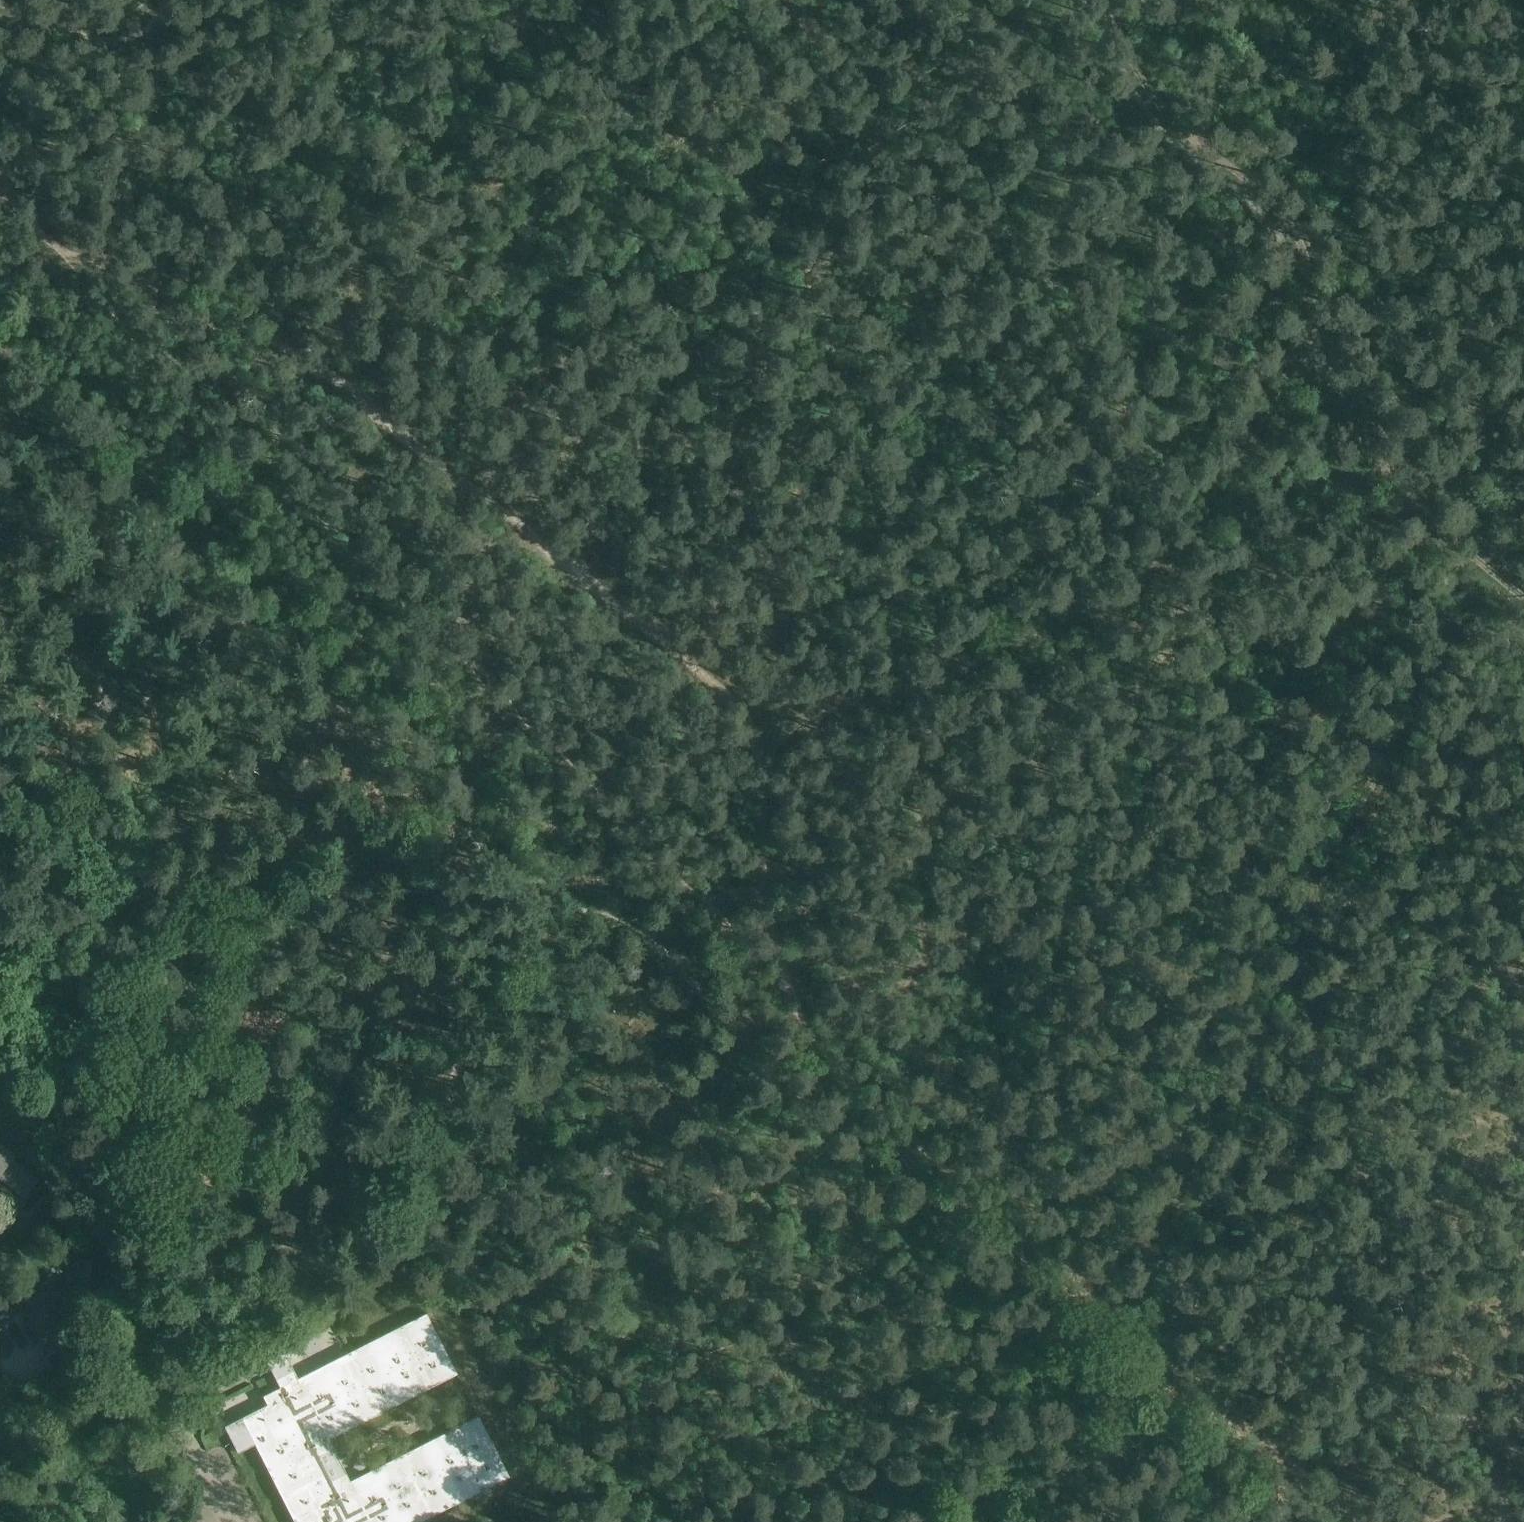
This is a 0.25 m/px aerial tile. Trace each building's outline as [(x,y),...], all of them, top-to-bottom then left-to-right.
[(22,1206),(36,1187),(35,1186),(38,1182),(4,1154),(7,1150),(0,1144),(0,1188),(22,1206)] [(67,1315),(60,1304),(81,1290),(78,1260),(40,1285),(44,1292),(28,1302),(32,1308),(27,1311),(33,1319),(27,1323),(49,1356),(72,1341),(58,1319),(67,1315)] [(226,1426),(240,1453),(257,1444),(296,1521),(418,1521),(509,1476),(479,1416),(351,1481),(346,1473),(333,1447),(329,1438),(457,1373),(427,1314),(298,1379),(294,1370),(285,1353),(268,1362),(277,1379),(281,1387),(265,1396),(269,1405),(243,1418),(226,1426)]
